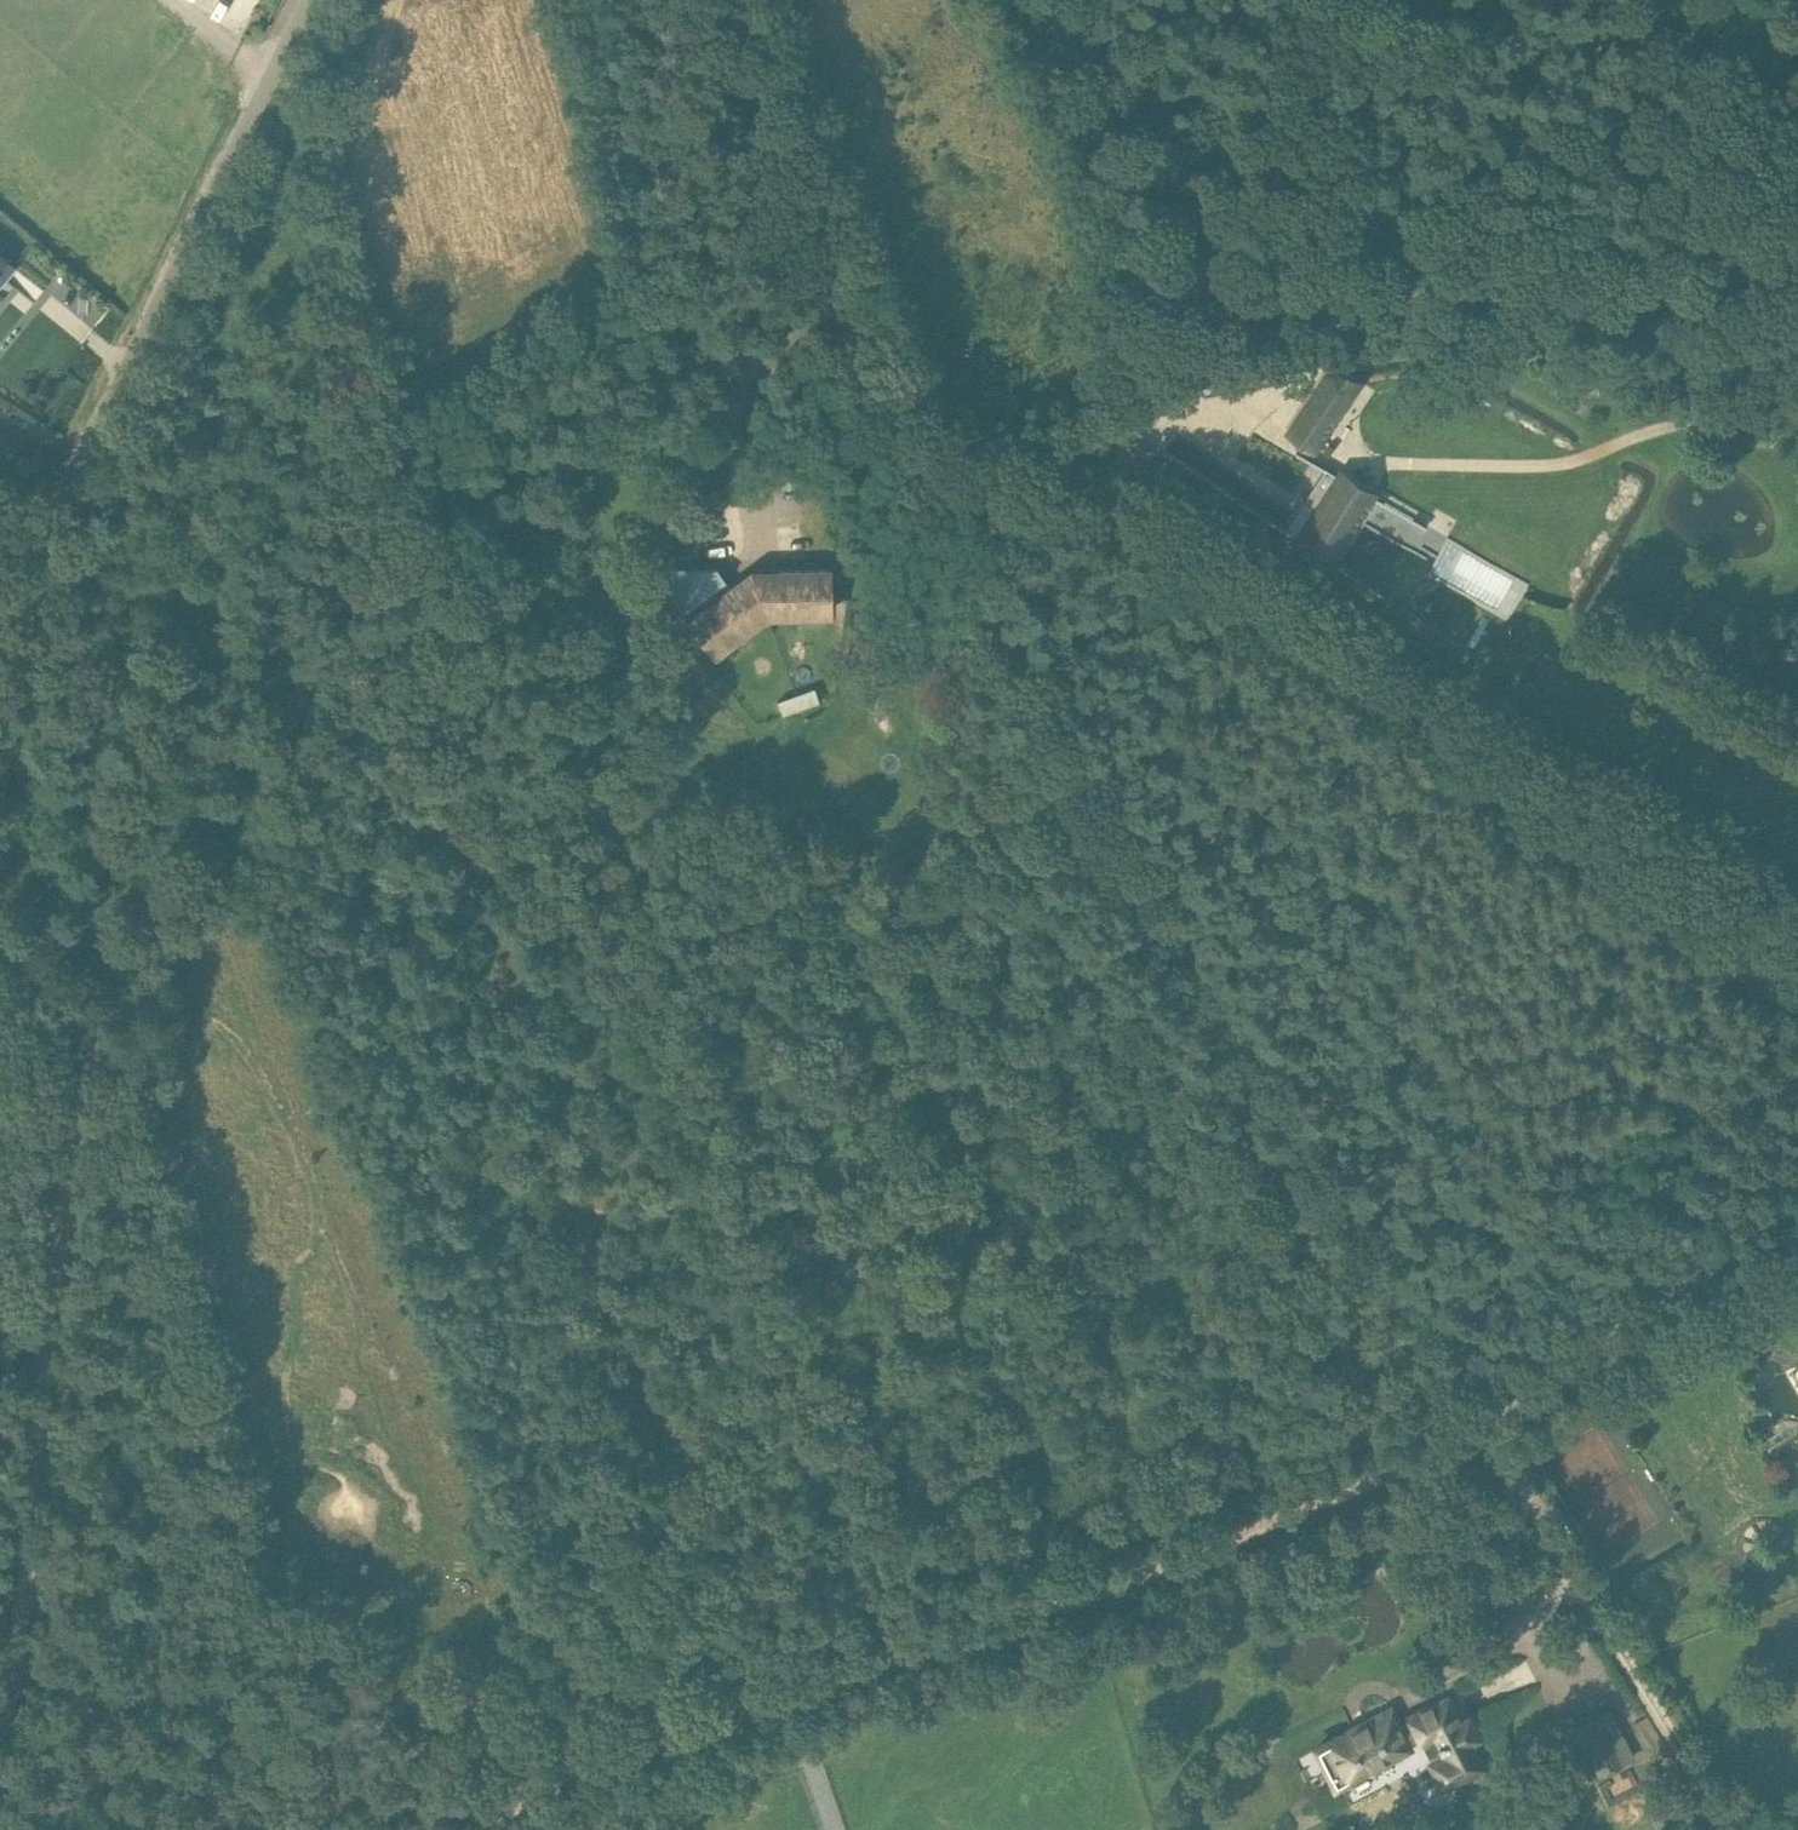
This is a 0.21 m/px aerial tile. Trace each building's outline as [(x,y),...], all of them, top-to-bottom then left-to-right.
[(248,0),(212,0),(233,18),(248,0)] [(7,259),(13,265),(14,264),(0,252),(0,268),(7,259)] [(1316,447),(1336,418),(1325,411),(1336,394),(1347,401),(1358,384),(1331,366),(1289,429),(1316,447)] [(1274,498),(1266,509),(1263,514),(1290,532),(1324,554),(1352,512),(1418,551),(1422,545),(1437,553),(1429,568),(1506,612),(1525,579),(1420,519),(1250,422),(1222,463),(1274,498)] [(730,588),(716,569),(668,570),(668,588),(707,640),(715,650),(740,632),(762,615),(766,612),(772,612),(799,611),(831,610),(830,597),(830,569),(780,570),(753,570),(730,588)] [(815,686),(778,700),(783,714),(820,700),(815,686)] [(1459,1722),(1446,1698),(1408,1717),(1412,1723),(1400,1730),(1388,1706),(1364,1718),(1366,1722),(1320,1745),(1338,1780),(1369,1765),(1371,1769),(1397,1756),(1395,1752),(1420,1739),(1442,1784),(1481,1765),(1469,1740),(1476,1736),(1467,1718),(1459,1722)] [(1575,1723),(1600,1773),(1636,1755),(1611,1705),(1575,1723)]
